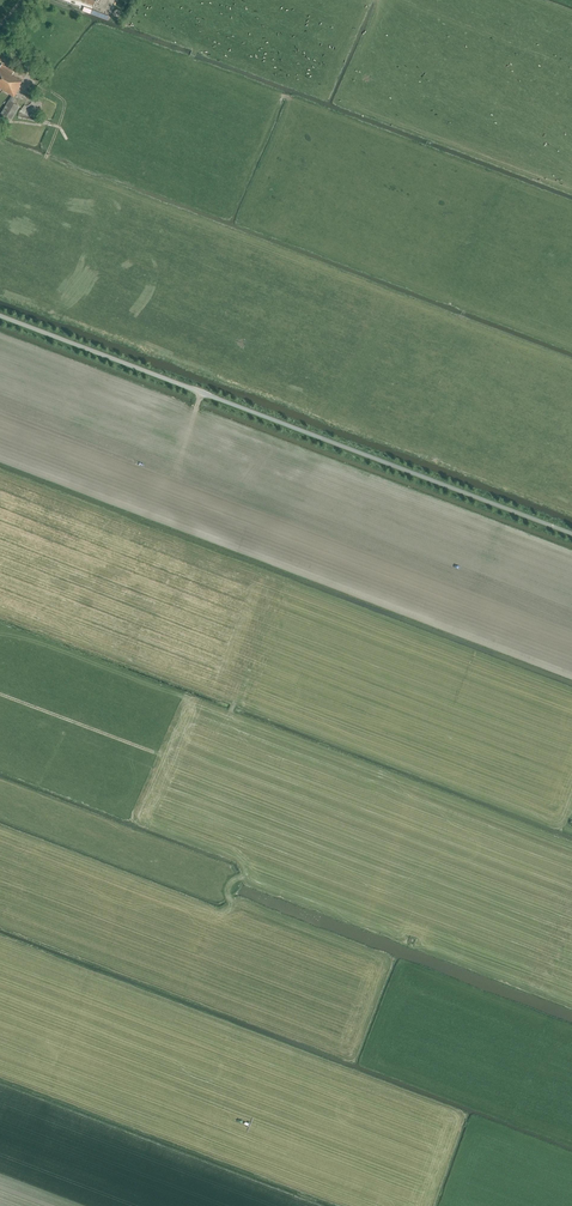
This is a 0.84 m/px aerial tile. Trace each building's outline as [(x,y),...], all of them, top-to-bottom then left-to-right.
[(109,17),(104,14),(92,10),(90,13),(102,18),(108,20),(109,17)] [(12,96),(1,113),(12,120),(19,107),(12,103),(15,98),(14,97),(20,87),(19,86),(22,81),(12,75),(14,72),(1,64),(0,67),(0,89),(12,96)]
